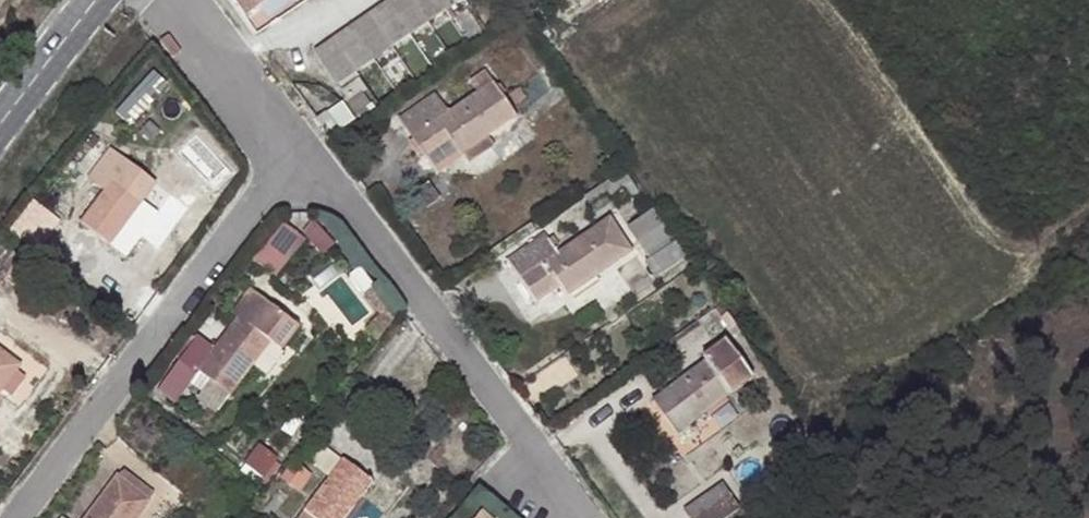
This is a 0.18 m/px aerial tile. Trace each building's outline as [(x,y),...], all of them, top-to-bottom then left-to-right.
[(244,16),(264,0),(233,0),(244,16)] [(316,52),(337,84),(460,0),(392,0),(316,52)] [(450,56),(468,45),(451,20),(434,32),(450,56)] [(181,53),(167,36),(158,45),(172,61),(181,53)] [(406,67),(415,80),(432,69),(424,56),(406,67)] [(433,94),(398,118),(422,156),(449,139),(460,155),(464,152),(485,138),(515,118),(483,72),(470,81),(476,93),(446,114),(433,94)] [(327,110),(318,118),(328,132),(338,123),(327,110)] [(491,145),(485,138),(464,152),(470,160),(491,145)] [(449,139),(422,156),(433,173),(460,155),(449,139)] [(108,244),(139,204),(127,196),(142,176),(108,152),(87,179),(103,192),(80,223),(108,244)] [(127,196),(139,204),(153,185),(142,176),(127,196)] [(424,184),(413,192),(424,210),(436,203),(424,184)] [(27,196),(0,229),(0,230),(26,251),(33,257),(59,224),(27,196)] [(628,227),(639,241),(660,226),(650,212),(628,227)] [(256,255),(278,271),(306,233),(286,218),(256,255)] [(543,235),(507,262),(534,302),(560,286),(566,295),(630,250),(609,221),(557,255),(543,235)] [(660,226),(639,241),(661,274),(683,258),(660,226)] [(378,311),(366,330),(376,338),(395,312),(373,283),(364,290),(378,311)] [(197,338),(157,391),(173,404),(196,374),(207,382),(195,399),(214,413),(215,411),(269,343),(280,351),(299,326),(257,295),(214,351),(197,338)] [(7,358),(15,346),(0,335),(0,352),(7,358)] [(704,361),(651,401),(676,433),(750,379),(722,341),(702,358),(704,361)] [(3,390),(16,373),(21,367),(7,358),(0,352),(0,393),(3,390)] [(16,373),(3,390),(11,396),(23,380),(16,373)] [(299,517),(342,517),(369,482),(343,463),(299,517)] [(124,472),(117,481),(147,502),(153,493),(124,472)] [(117,481),(89,517),(135,517),(147,502),(117,481)] [(684,510),(689,517),(724,517),(737,509),(720,484),(684,510)]
